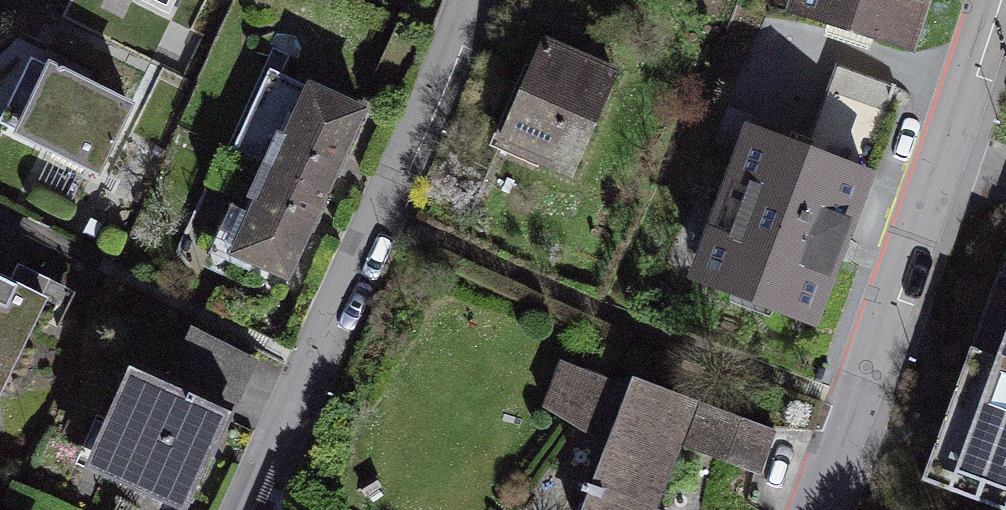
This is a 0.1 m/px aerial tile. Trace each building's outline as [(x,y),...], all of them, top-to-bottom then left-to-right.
[(783,21),(917,66),(940,0),(790,0),(783,21)] [(631,79),(548,45),(504,153),(586,187),(631,79)] [(37,56),(0,127),(0,141),(105,196),(148,114),(37,56)] [(378,119),(278,79),(242,166),(342,206),(378,119)] [(879,177),(742,130),(690,278),(827,326),(879,177)] [(342,206),(242,166),(206,253),(306,293),(342,206)] [(0,266),(0,406),(15,413),(67,297),(0,266)] [(933,476),(1005,499),(1005,308),(989,302),(933,476)] [(123,352),(75,476),(164,509),(205,509),(248,400),(123,352)] [(575,369),(557,426),(585,435),(560,509),(663,509),(682,453),(756,478),(770,434),(575,369)]
